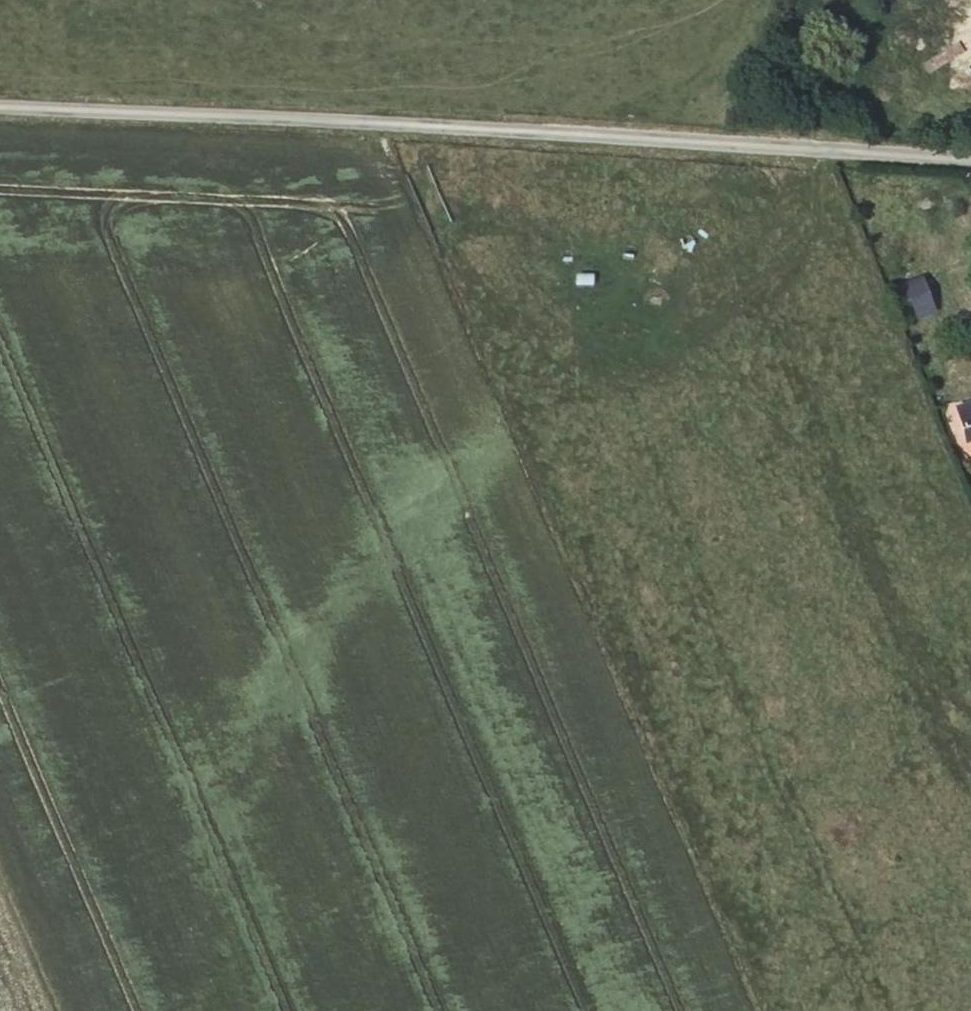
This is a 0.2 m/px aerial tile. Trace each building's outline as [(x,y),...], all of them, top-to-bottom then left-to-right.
[(957,323),(946,295),(921,303),(931,332),(957,323)]
